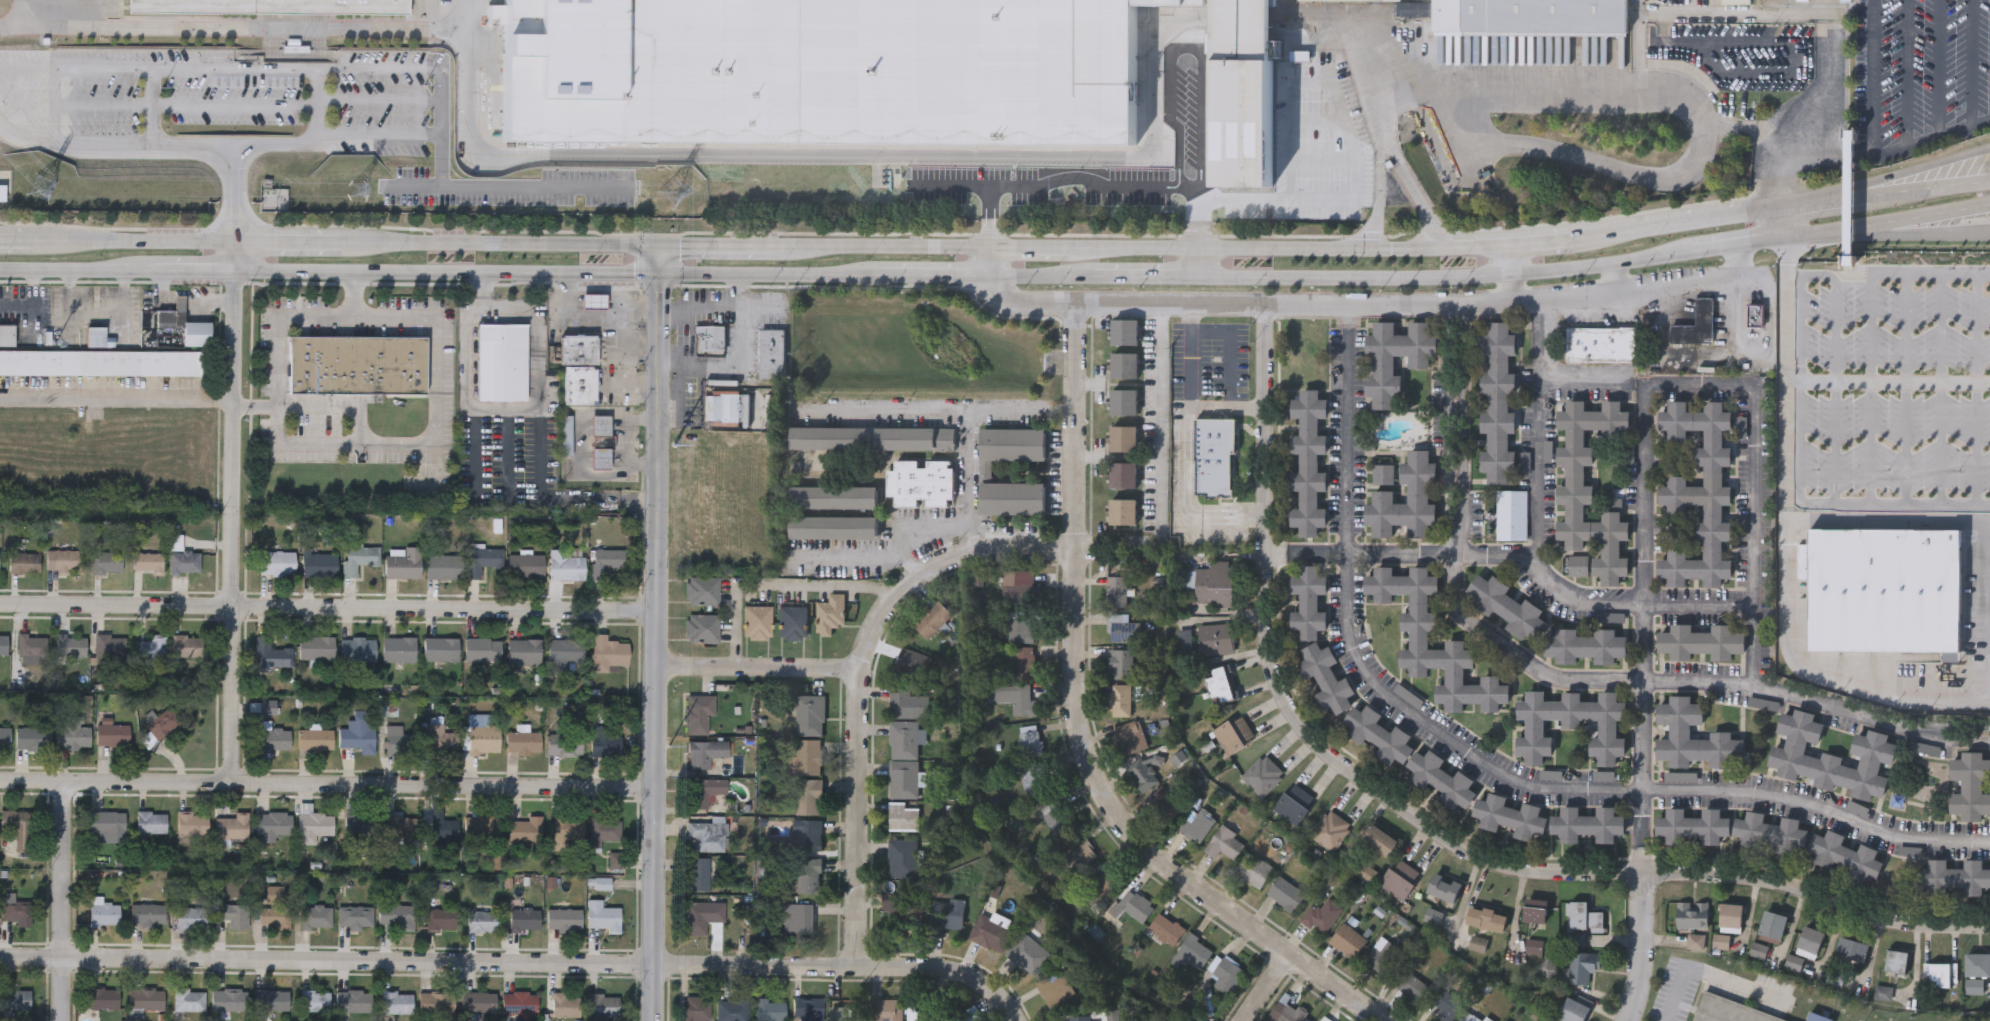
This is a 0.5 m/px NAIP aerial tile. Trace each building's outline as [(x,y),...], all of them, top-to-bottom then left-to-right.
[(128,11),(128,0),(409,0),(409,13),(128,11)] [(506,5),(506,0),(1274,0),(1273,187),(1217,186),(1217,5),(1138,4),(1137,145),(505,140),(506,25),(490,25),(490,5),(506,5)] [(1397,16),(1397,0),(1648,0),(1648,5),(1629,5),(1628,32),(1435,31),(1436,16),(1397,16)] [(605,296),(605,310),(583,310),(583,296),(605,296)] [(1670,327),(1697,327),(1697,300),(1714,300),(1714,346),(1670,346),(1670,327)] [(1749,328),(1748,307),(1761,306),(1763,327),(1749,328)] [(212,324),(212,348),(184,348),(184,344),(158,344),(157,312),(184,312),(185,324),(212,324)] [(1140,347),(1113,347),(1113,321),(1140,321),(1140,347)] [(1488,406),(1488,393),(1480,393),(1480,373),(1488,373),(1488,355),(1480,355),(1480,333),(1488,333),(1488,321),(1509,321),(1509,333),(1516,333),(1516,356),(1509,356),(1509,373),(1516,373),(1516,393),(1509,393),(1509,406),(1509,411),(1516,411),(1516,434),(1509,434),(1509,452),(1516,452),(1516,471),(1509,471),(1509,485),(1488,484),(1488,471),(1480,471),(1480,452),(1488,452),(1488,434),(1480,434),(1480,411),(1488,411),(1488,406)] [(1429,369),(1409,369),(1409,356),(1394,356),(1394,375),(1403,375),(1403,398),(1396,398),(1396,409),(1373,409),(1373,397),(1366,397),(1366,375),(1373,375),(1373,356),(1366,356),(1366,335),(1373,335),(1373,322),(1395,322),(1395,335),(1409,335),(1409,322),(1430,322),(1430,335),(1438,335),(1438,354),(1429,354),(1429,369)] [(477,402),(477,326),(528,326),(528,402),(477,402)] [(14,349),(0,349),(0,327),(14,327),(14,349)] [(1633,360),(1566,360),(1566,327),(1633,327),(1633,360)] [(87,350),(87,328),(106,328),(106,350),(87,350)] [(694,328),(725,328),(725,353),(694,353),(694,328)] [(786,381),(760,381),(760,332),(786,332),(786,381)] [(562,335),(598,335),(598,365),(562,365),(562,335)] [(289,338),(427,339),(426,397),(288,396),(289,338)] [(202,378),(0,377),(0,352),(202,353),(202,378)] [(1139,355),(1139,380),(1113,380),(1113,355),(1139,355)] [(565,406),(565,367),(597,367),(597,406),(565,406)] [(1301,418),(1292,418),(1292,400),(1301,400),(1301,390),(1319,390),(1319,400),(1328,400),(1328,419),(1318,418),(1318,436),(1327,436),(1327,453),(1317,453),(1317,472),(1328,472),(1327,491),(1318,491),(1318,508),(1328,508),(1327,527),(1319,527),(1319,537),(1300,537),(1300,528),(1289,528),(1289,507),(1299,507),(1299,491),(1291,491),(1292,472),(1300,472),(1300,453),(1292,453),(1292,436),(1300,436),(1301,418)] [(1139,392),(1139,417),(1112,417),(1112,392),(1139,392)] [(702,396),(739,396),(739,421),(702,421),(702,396)] [(1584,447),(1594,447),(1594,465),(1584,465),(1584,486),(1594,486),(1593,504),(1584,504),(1584,521),(1602,521),(1602,511),(1620,511),(1620,521),(1630,521),(1629,540),(1620,540),(1620,558),(1630,558),(1630,576),(1620,576),(1620,586),(1602,586),(1602,576),(1594,576),(1594,558),(1602,558),(1602,540),(1584,540),(1583,551),(1566,551),(1566,540),(1556,540),(1556,520),(1566,521),(1566,504),(1557,504),(1557,486),(1566,486),(1566,465),(1557,465),(1557,447),(1566,447),(1566,429),(1557,429),(1557,411),(1566,411),(1567,400),(1584,400),(1584,411),(1603,411),(1603,400),(1621,400),(1621,411),(1630,411),(1630,429),(1621,429),(1621,439),(1603,438),(1603,429),(1584,429),(1584,447)] [(1704,542),(1697,542),(1697,522),(1704,523),(1704,505),(1686,505),(1686,515),(1667,515),(1667,505),(1658,505),(1658,487),(1667,487),(1668,477),(1686,477),(1686,487),(1704,487),(1704,466),(1695,466),(1696,448),(1704,448),(1704,430),(1686,430),(1686,440),(1669,440),(1669,430),(1660,430),(1660,410),(1669,410),(1669,400),(1686,401),(1686,410),(1704,410),(1704,400),(1722,400),(1722,410),(1731,410),(1731,430),(1722,430),(1722,448),(1732,448),(1732,466),(1722,466),(1722,487),(1731,487),(1731,505),(1722,505),(1722,523),(1731,523),(1731,542),(1722,542),(1722,560),(1732,560),(1732,579),(1722,579),(1722,589),(1704,589),(1704,579),(1687,579),(1686,588),(1668,588),(1668,579),(1658,579),(1659,559),(1668,559),(1668,552),(1687,552),(1687,559),(1704,560),(1704,542)] [(611,438),(592,438),(592,417),(611,417),(611,438)] [(570,419),(570,457),(562,457),(562,419),(570,419)] [(1234,420),(1235,517),(1235,525),(1224,525),(1224,517),(1224,497),(1195,498),(1194,421),(1234,420)] [(790,427),(955,428),(954,450),(790,449),(790,427)] [(1138,453),(1111,453),(1111,428),(1138,428),(1138,453)] [(981,515),(982,430),(1047,431),(1047,462),(991,462),(991,484),(1047,485),(1046,516),(981,515)] [(611,449),(610,471),(592,471),(592,449),(611,449)] [(1428,503),(1438,504),(1437,524),(1429,523),(1429,537),(1409,537),(1409,524),(1394,524),(1393,537),(1373,537),(1373,524),(1365,524),(1366,503),(1372,503),(1373,489),(1394,490),(1394,503),(1408,503),(1409,484),(1401,483),(1401,463),(1408,463),(1408,450),(1429,450),(1428,463),(1437,463),(1437,482),(1429,482),(1428,503)] [(949,496),(949,506),(927,506),(928,496),(917,495),(916,505),(895,505),(895,495),(887,495),(887,467),(895,467),(895,460),(917,460),(917,468),(928,468),(928,460),(949,460),(949,468),(954,468),(954,496),(949,496)] [(1138,464),(1138,490),(1112,490),(1112,464),(1138,464)] [(1373,483),(1373,464),(1394,464),(1394,483),(1373,483)] [(878,487),(878,507),(787,507),(787,487),(878,487)] [(1527,541),(1497,541),(1497,492),(1527,492),(1527,541)] [(1138,501),(1138,527),(1111,527),(1111,501),(1138,501)] [(878,538),(789,538),(789,516),(878,517),(878,538)] [(1798,532),(1989,533),(1989,682),(1868,681),(1869,646),(1797,646),(1798,532)] [(380,549),(380,568),(358,568),(358,579),(345,579),(345,549),(380,549)] [(386,558),(407,558),(407,549),(421,549),(421,580),(386,580),(386,558)] [(503,551),(503,569),(482,569),(482,581),(468,581),(469,550),(503,551)] [(81,552),(81,574),(46,574),(46,552),(81,552)] [(627,552),(627,570),(605,570),(605,582),(592,582),(592,552),(627,552)] [(550,553),(585,553),(585,583),(550,583),(550,553)] [(93,576),(93,554),(122,554),(122,576),(93,576)] [(170,576),(170,554),(201,554),(201,576),(170,576)] [(296,577),(260,577),(260,554),(296,554),(296,577)] [(10,555),(38,555),(38,576),(10,576),(10,555)] [(133,574),(133,555),(163,555),(163,574),(133,574)] [(337,555),(337,579),(303,579),(303,555),(337,555)] [(462,581),(427,581),(427,557),(462,557),(462,581)] [(545,557),(545,579),(509,579),(509,557),(545,557)] [(1569,578),(1569,558),(1589,558),(1589,578),(1569,578)] [(1234,563),(1234,607),(1197,608),(1196,589),(1185,589),(1185,571),(1210,571),(1210,563),(1234,563)] [(1428,613),(1438,613),(1438,632),(1428,632),(1428,649),(1446,649),(1446,640),(1463,640),(1463,649),(1475,649),(1475,668),(1463,668),(1463,685),(1481,685),(1481,676),(1500,676),(1500,685),(1510,685),(1510,704),(1500,704),(1500,712),(1481,712),(1481,704),(1463,704),(1463,713),(1446,713),(1446,704),(1435,704),(1435,685),(1446,685),(1446,668),(1428,668),(1428,677),(1410,677),(1410,668),(1400,668),(1400,649),(1410,649),(1410,632),(1401,632),(1401,613),(1410,613),(1410,594),(1392,594),(1392,603),(1374,603),(1374,594),(1364,594),(1364,576),(1374,576),(1374,566),(1392,566),(1392,576),(1410,576),(1410,567),(1428,567),(1428,576),(1440,576),(1440,594),(1428,594),(1428,613)] [(1300,567),(1317,567),(1317,575),(1327,575),(1327,595),(1317,595),(1318,612),(1327,612),(1328,630),(1318,630),(1318,642),(1301,642),(1301,630),(1291,631),(1291,613),(1301,612),(1301,595),(1291,595),(1291,575),(1300,575),(1300,567)] [(1544,622),(1534,637),(1527,632),(1521,640),(1504,628),(1510,620),(1495,610),(1489,618),(1474,607),(1480,599),(1470,592),(1480,578),(1490,585),(1496,576),(1511,587),(1505,595),(1520,606),(1526,598),(1543,609),(1537,617),(1544,622)] [(1003,587),(1021,587),(1021,578),(1035,578),(1035,606),(1003,606),(1003,587)] [(719,607),(686,607),(686,579),(719,579),(719,607)] [(1108,609),(1108,579),(1127,579),(1127,609),(1108,609)] [(844,628),(832,628),(832,638),(817,638),(817,604),(829,604),(829,596),(844,596),(844,628)] [(952,616),(927,641),(913,627),(938,601),(952,616)] [(772,608),(772,640),(745,640),(745,608),(772,608)] [(779,640),(779,609),(806,609),(806,640),(779,640)] [(688,644),(688,616),(718,616),(718,644),(688,644)] [(1140,625),(1140,645),(1111,645),(1111,616),(1128,616),(1128,625),(1140,625)] [(1033,644),(1009,644),(1009,620),(1033,620),(1033,644)] [(1657,653),(1658,631),(1670,632),(1670,624),(1692,624),(1692,633),(1711,633),(1711,624),(1732,625),(1732,633),(1745,634),(1745,653),(1733,653),(1732,661),(1711,661),(1711,653),(1692,653),(1692,661),(1671,661),(1671,653),(1657,653)] [(1234,625),(1236,656),(1202,658),(1200,627),(1234,625)] [(1545,636),(1556,636),(1556,629),(1578,629),(1578,636),(1597,637),(1597,630),(1616,630),(1616,637),(1628,638),(1627,658),(1617,658),(1617,666),(1593,666),(1593,658),(1577,658),(1577,665),(1556,665),(1556,657),(1545,657),(1545,636)] [(48,659),(18,659),(18,636),(48,636),(48,659)] [(56,638),(87,638),(87,663),(56,663),(56,638)] [(95,638),(127,638),(127,662),(95,662),(95,638)] [(151,643),(151,638),(166,638),(166,663),(138,663),(138,643),(151,643)] [(202,660),(172,660),(172,638),(202,638),(202,660)] [(292,651),(292,669),(257,669),(257,638),(270,638),(270,651),(292,651)] [(300,661),(300,638),(335,638),(335,661),(300,661)] [(383,665),(384,639),(417,639),(416,665),(383,665)] [(377,664),(341,664),(341,640),(377,640),(377,664)] [(459,663),(424,663),(424,640),(459,640),(459,663)] [(465,664),(465,640),(501,640),(501,664),(465,664)] [(541,642),(541,666),(509,666),(509,642),(541,642)] [(549,642),(584,642),(584,666),(549,666),(549,642)] [(1300,651),(1314,642),(1318,649),(1327,645),(1337,661),(1328,666),(1337,681),(1346,676),(1355,692),(1347,697),(1352,707),(1338,715),(1332,705),(1324,710),(1315,695),(1323,690),(1314,675),(1305,680),(1296,663),(1304,658),(1300,651)] [(608,675),(594,675),(594,644),(630,644),(630,667),(608,667),(608,675)] [(1034,649),(1034,681),(1014,681),(1014,649),(1034,649)] [(1134,652),(1134,681),(1113,681),(1113,652),(1134,652)] [(1206,678),(1226,669),(1238,699),(1218,707),(1206,678)] [(910,686),(910,698),(929,698),(929,720),(891,720),(891,686),(910,686)] [(1031,702),(1038,702),(1038,718),(1013,719),(1013,698),(1004,699),(1004,687),(1030,686),(1031,702)] [(1132,718),(1110,718),(1110,687),(1132,687),(1132,718)] [(1582,721),(1582,729),(1562,729),(1562,721),(1553,721),(1543,721),(1543,738),(1553,738),(1553,758),(1543,758),(1543,766),(1526,766),(1526,758),(1517,758),(1517,738),(1526,738),(1526,720),(1517,720),(1517,702),(1526,702),(1526,691),(1543,691),(1543,703),(1553,703),(1562,703),(1562,693),(1582,693),(1582,703),(1590,703),(1600,703),(1600,691),(1617,691),(1617,703),(1627,703),(1626,721),(1617,721),(1617,738),(1626,738),(1626,758),(1617,758),(1617,766),(1600,766),(1600,758),(1590,758),(1590,738),(1600,738),(1600,721),(1590,721),(1582,721)] [(709,718),(709,737),(686,737),(686,698),(715,698),(715,718),(709,718)] [(824,738),(797,738),(797,698),(824,698),(824,738)] [(1690,762),(1690,769),(1670,769),(1670,762),(1657,761),(1658,741),(1672,741),(1672,729),(1669,728),(1658,728),(1659,707),(1670,707),(1670,698),(1692,699),(1692,706),(1706,706),(1705,727),(1693,727),(1693,741),(1712,741),(1712,733),(1733,733),(1733,740),(1739,741),(1739,761),(1734,761),(1734,770),(1713,769),(1713,762),(1690,762)] [(276,702),(276,716),(261,716),(261,702),(276,702)] [(1343,720),(1353,707),(1360,712),(1366,704),(1381,715),(1376,723),(1390,733),(1396,725),(1411,735),(1405,743),(1414,750),(1404,764),(1395,757),(1390,765),(1375,755),(1381,747),(1366,736),(1360,744),(1345,733),(1350,725),(1343,720)] [(1842,759),(1841,765),(1857,770),(1861,757),(1851,754),(1856,735),(1867,738),(1869,729),(1889,735),(1887,744),(1898,747),(1893,766),(1881,763),(1877,776),(1889,779),(1883,799),(1872,796),(1870,803),(1850,797),(1852,791),(1835,785),(1833,792),(1812,786),(1814,779),(1797,774),(1795,781),(1775,775),(1777,768),(1766,765),(1772,745),(1784,748),(1787,735),(1776,731),(1782,713),(1793,716),(1796,708),(1816,713),(1813,722),(1824,725),(1818,744),(1807,741),(1803,754),(1820,759),(1822,753),(1842,759)] [(159,744),(147,729),(169,709),(182,724),(159,744)] [(1214,732),(1243,717),(1257,744),(1228,759),(1214,732)] [(340,755),(339,731),(355,731),(354,720),(376,720),(376,757),(361,758),(361,754),(340,755)] [(1123,759),(1113,731),(1138,722),(1148,750),(1123,759)] [(918,801),(889,801),(889,724),(918,724),(918,801)] [(429,726),(444,726),(444,735),(459,735),(459,757),(429,757),(429,726)] [(98,748),(98,728),(130,728),(130,748),(98,748)] [(386,728),(402,728),(402,737),(419,737),(419,757),(386,757),(386,728)] [(501,756),(470,756),(470,728),(501,728),(501,756)] [(592,761),(592,728),(621,728),(621,761),(592,761)] [(91,751),(56,751),(56,729),(91,729),(91,751)] [(1020,729),(1040,729),(1040,759),(1020,759),(1020,729)] [(10,751),(0,751),(0,730),(10,730),(10,751)] [(16,752),(16,730),(51,730),(51,752),(16,752)] [(291,730),(291,753),(261,753),(261,730),(291,730)] [(299,753),(299,732),(334,732),(334,753),(299,753)] [(541,756),(506,756),(506,734),(541,734),(541,756)] [(548,759),(548,736),(583,736),(583,759),(548,759)] [(795,758),(795,743),(822,743),(822,778),(789,778),(789,758),(795,758)] [(710,772),(689,772),(689,744),(729,744),(729,760),(710,760),(710,772)] [(1406,765),(1416,751),(1423,756),(1428,748),(1444,759),(1439,767),(1453,777),(1459,769),(1474,779),(1468,787),(1477,794),(1468,808),(1458,801),(1453,809),(1438,799),(1444,791),(1429,781),(1424,789),(1408,778),(1413,770),(1406,765)] [(1983,760),(1989,760),(1989,780),(1982,780),(1982,794),(1989,794),(1989,815),(1982,815),(1982,822),(1961,822),(1961,814),(1950,814),(1950,793),(1962,793),(1962,780),(1950,780),(1950,760),(1962,760),(1962,751),(1983,751),(1983,760)] [(1241,779),(1264,755),(1286,777),(1263,800),(1241,779)] [(1144,796),(1125,771),(1143,757),(1162,782),(1144,796)] [(1050,793),(1029,798),(1022,770),(1043,765),(1050,793)] [(708,812),(689,812),(690,782),(727,782),(727,797),(708,797),(708,812)] [(795,817),(795,782),(822,782),(822,817),(795,817)] [(1274,811),(1294,785),(1318,802),(1298,829),(1274,811)] [(1184,810),(1168,825),(1147,802),(1162,788),(1184,810)] [(1473,816),(1477,800),(1485,802),(1488,793),(1507,798),(1504,807),(1521,812),(1524,803),(1541,808),(1538,817),(1549,820),(1545,836),(1534,833),(1531,843),(1514,838),(1516,828),(1499,823),(1497,833),(1478,828),(1481,818),(1473,816)] [(1058,839),(1039,813),(1058,800),(1077,825),(1058,839)] [(890,805),(907,805),(907,809),(919,809),(919,833),(890,833),(890,805)] [(1218,823),(1198,847),(1179,831),(1199,807),(1218,823)] [(1597,807),(1615,807),(1615,817),(1625,817),(1625,834),(1615,834),(1615,844),(1597,844),(1597,835),(1580,835),(1580,844),(1561,844),(1561,835),(1551,835),(1551,816),(1561,816),(1561,807),(1580,807),(1579,817),(1597,817),(1597,807)] [(1657,835),(1657,819),(1665,819),(1666,809),(1685,809),(1685,820),(1703,820),(1703,809),(1721,809),(1720,821),(1732,821),(1732,836),(1721,836),(1721,846),(1702,845),(1703,836),(1685,835),(1685,845),(1666,845),(1666,835),(1657,835)] [(1353,828),(1335,856),(1310,839),(1328,811),(1353,828)] [(1734,835),(1736,820),(1744,821),(1746,811),(1766,814),(1764,825),(1781,828),(1783,817),(1800,820),(1798,831),(1810,833),(1808,848),(1797,846),(1795,856),(1777,853),(1779,843),(1761,840),(1759,850),(1741,847),(1742,837),(1734,835)] [(16,855),(16,832),(2,832),(2,814),(34,814),(34,855),(16,855)] [(90,834),(90,814),(125,814),(125,845),(102,845),(102,834),(90,834)] [(137,835),(137,814),(167,814),(167,835),(137,835)] [(554,859),(554,815),(583,815),(584,859),(554,859)] [(208,816),(208,837),(178,837),(178,816),(208,816)] [(216,821),(235,821),(235,816),(248,816),(248,840),(216,840),(216,821)] [(274,845),(257,845),(257,816),(292,816),(292,837),(274,837),(274,845)] [(334,839),(299,839),(299,816),(334,816),(334,839)] [(375,817),(375,839),(347,839),(347,817),(375,817)] [(417,841),(386,841),(386,817),(417,817),(417,841)] [(431,842),(431,817),(445,817),(445,821),(459,821),(459,842),(431,842)] [(465,841),(465,819),(498,819),(498,841),(465,841)] [(542,819),(542,844),(509,844),(509,823),(528,823),(528,819),(542,819)] [(590,855),(591,819),(623,819),(623,872),(609,872),(610,855),(590,855)] [(822,823),(822,854),(797,854),(797,823),(822,823)] [(694,840),(687,840),(688,824),(728,825),(728,854),(694,853),(694,840)] [(1364,842),(1374,826),(1401,844),(1390,860),(1364,842)] [(1216,861),(1204,853),(1221,828),(1247,845),(1235,862),(1221,853),(1216,861)] [(1810,850),(1816,835),(1823,839),(1827,829),(1846,837),(1841,847),(1857,854),(1862,843),(1878,850),(1873,861),(1884,866),(1878,880),(1869,875),(1865,884),(1848,877),(1851,868),(1835,861),(1831,870),(1814,863),(1818,854),(1810,850)] [(1077,851),(1071,843),(1082,835),(1099,858),(1076,874),(1065,860),(1077,851)] [(918,843),(918,880),(889,880),(889,843),(918,843)] [(1235,875),(1249,854),(1274,870),(1261,891),(1235,875)] [(1982,870),(1989,870),(1989,887),(1982,886),(1982,896),(1964,896),(1964,886),(1946,886),(1946,896),(1927,896),(1927,886),(1918,886),(1918,869),(1927,869),(1927,859),(1946,859),(1946,869),(1964,869),(1964,860),(1982,860),(1982,870)] [(687,893),(687,860),(710,860),(710,893),(687,893)] [(1380,885),(1402,860),(1423,880),(1401,904),(1380,885)] [(797,862),(822,862),(822,895),(797,895),(797,862)] [(1088,878),(1103,864),(1123,886),(1108,900),(1088,878)] [(1366,877),(1371,871),(1377,876),(1371,882),(1366,877)] [(1428,894),(1436,875),(1465,886),(1457,906),(1428,894)] [(1267,895),(1281,878),(1307,898),(1293,916),(1267,895)] [(610,880),(610,891),(596,891),(596,880),(610,880)] [(290,910),(290,930),(260,929),(260,908),(268,908),(268,888),(285,889),(285,909),(290,910)] [(1142,925),(1120,907),(1133,891),(1155,909),(1142,925)] [(17,929),(17,923),(4,923),(4,895),(15,895),(15,905),(32,905),(32,929),(17,929)] [(882,916),(881,895),(898,895),(898,906),(923,906),(923,935),(890,935),(890,915),(882,916)] [(120,905),(120,927),(90,927),(90,899),(103,899),(103,905),(120,905)] [(1300,921),(1314,905),(1320,910),(1329,899),(1344,912),(1322,939),(1300,921)] [(588,930),(588,901),(603,901),(603,910),(620,910),(620,935),(608,935),(608,930),(588,930)] [(1525,924),(1528,901),(1551,904),(1548,927),(1525,924)] [(945,937),(930,937),(930,903),(964,903),(964,931),(945,931),(945,937)] [(707,938),(685,938),(685,904),(725,904),(725,924),(707,924),(707,938)] [(1590,904),(1590,914),(1605,914),(1605,933),(1573,933),(1573,904),(1590,904)] [(1678,905),(1709,905),(1709,931),(1678,931),(1678,905)] [(1746,907),(1744,933),(1730,931),(1730,930),(1721,929),(1723,905),(1746,907)] [(813,937),(784,937),(784,906),(813,906),(813,937)] [(166,907),(166,929),(131,929),(131,907),(166,907)] [(249,931),(229,931),(229,921),(214,921),(214,907),(249,907),(249,931)] [(415,907),(415,934),(397,934),(397,927),(380,927),(380,907),(415,907)] [(301,908),(333,908),(333,931),(301,931),(301,908)] [(1506,935),(1468,926),(1473,908),(1511,917),(1506,935)] [(340,909),(374,909),(374,931),(340,931),(340,909)] [(207,910),(207,931),(172,931),(172,910),(207,910)] [(1440,928),(1425,923),(1429,910),(1444,915),(1440,928)] [(427,931),(427,911),(457,911),(457,931),(427,931)] [(510,933),(510,911),(540,911),(540,933),(510,933)] [(548,933),(548,911),(582,911),(582,933),(548,933)] [(1783,941),(1760,934),(1767,912),(1790,919),(1783,941)] [(498,913),(498,934),(468,934),(468,913),(498,913)] [(1172,950),(1148,930),(1162,914),(1185,934),(1172,950)] [(1001,956),(969,940),(981,916),(1013,932),(1001,956)] [(1369,944),(1354,963),(1330,944),(1344,924),(1369,944)] [(1797,954),(1808,927),(1828,936),(1816,962),(1797,954)] [(1037,979),(1006,957),(1022,934),(1053,957),(1037,979)] [(1178,957),(1190,936),(1215,951),(1202,972),(1178,957)] [(1590,986),(1568,986),(1570,936),(1585,936),(1585,955),(1602,955),(1601,974),(1590,974),(1590,986)] [(1470,950),(1473,938),(1489,942),(1485,955),(1470,950)] [(1704,951),(1689,951),(1689,938),(1704,938),(1704,951)] [(1865,966),(1836,957),(1843,938),(1871,948),(1865,966)] [(1543,956),(1527,955),(1528,942),(1544,943),(1543,956)] [(1374,949),(1381,954),(1388,943),(1404,955),(1386,979),(1364,962),(1374,949)] [(1769,949),(1765,962),(1750,956),(1754,944),(1769,949)] [(1910,954),(1909,976),(1888,975),(1889,953),(1910,954)] [(1966,956),(1989,956),(1989,979),(1967,979),(1966,956)] [(1786,969),(1790,957),(1806,962),(1802,974),(1786,969)] [(1248,974),(1231,998),(1209,982),(1226,958),(1248,974)] [(1957,990),(1931,989),(1931,966),(1957,966),(1957,990)] [(1399,991),(1411,975),(1429,989),(1418,1005),(1399,991)] [(1048,979),(1051,985),(1065,977),(1077,996),(1052,1011),(1036,986),(1048,979)] [(1465,1005),(1454,1020),(1450,1020),(1428,1007),(1441,989),(1465,1005)] [(31,1013),(0,1013),(0,991),(31,991),(31,1013)] [(89,1012),(89,991),(119,991),(119,1012),(89,1012)] [(143,1012),(143,1019),(129,1019),(129,992),(164,991),(164,1012),(143,1012)] [(205,1014),(174,1014),(174,991),(205,991),(205,1014)] [(213,1013),(213,991),(248,991),(248,1013),(213,1013)] [(1704,991),(1791,1020),(1693,1020),(1704,991)] [(254,993),(289,993),(289,1013),(254,1013),(254,993)] [(329,993),(329,1014),(301,1014),(301,993),(329,993)] [(336,1014),(336,994),(372,994),(372,1014),(336,1014)] [(383,1016),(383,995),(413,995),(413,1016),(383,1016)] [(419,1016),(419,995),(452,995),(452,1016),(419,1016)] [(496,995),(496,1018),(463,1018),(463,995),(496,995)] [(503,995),(538,995),(538,1018),(503,1018),(503,995)] [(580,1000),(580,1020),(552,1020),(552,995),(566,995),(566,1000),(580,1000)] [(619,997),(619,1019),(588,1018),(588,997),(619,997)] [(710,999),(711,1020),(680,1020),(679,999),(710,999)] [(1311,1015),(1307,1020),(1272,1020),(1269,1019),(1283,999),(1299,1009),(1300,1008),(1311,1015)] [(1593,1010),(1588,1020),(1564,1020),(1561,1020),(1571,999),(1593,1010)] [(830,1001),(830,1020),(794,1020),(794,1001),(830,1001)] [(863,1001),(863,1020),(838,1020),(838,1001),(863,1001)] [(903,1001),(903,1020),(868,1020),(868,1001),(903,1001)] [(942,1013),(942,1020),(914,1020),(914,1002),(948,1002),(948,1013),(942,1013)] [(750,1003),(750,1020),(717,1020),(717,1003),(750,1003)] [(786,1003),(786,1020),(755,1020),(755,1003),(786,1003)] [(1833,1020),(1807,1020),(1810,1012),(1833,1020)]
